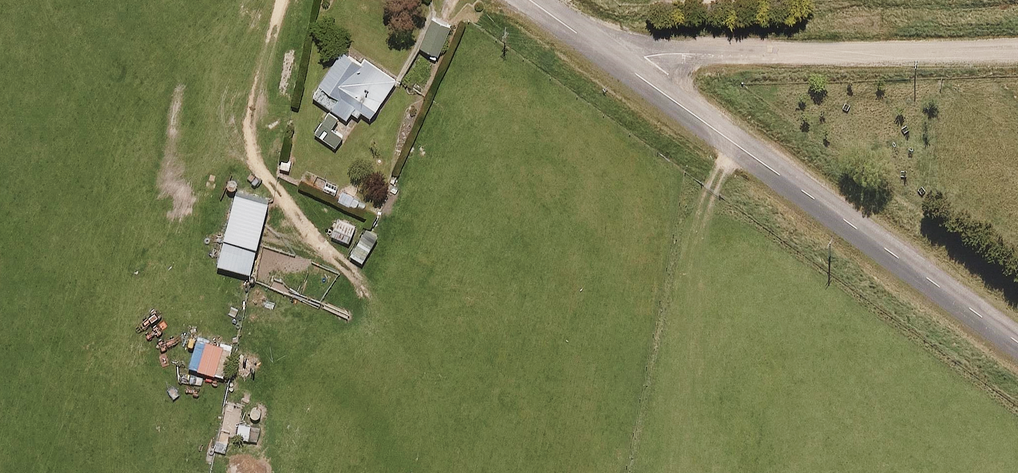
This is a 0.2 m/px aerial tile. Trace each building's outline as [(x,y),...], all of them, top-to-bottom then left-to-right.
[(453,24),(436,15),(421,45),(439,53),(453,24)] [(368,66),(346,51),(314,99),(349,122),(358,110),(373,120),(398,83),(370,63),(368,66)] [(345,133),(330,121),(321,133),(335,145),(345,133)] [(347,179),(339,196),(357,205),(365,187),(347,179)] [(271,193),(239,185),(220,259),(253,267),(271,193)] [(357,223),(339,216),(333,231),(350,238),(357,223)] [(379,231),(368,225),(353,251),(365,257),(379,231)] [(235,349),(199,339),(191,367),(227,377),(235,349)]
